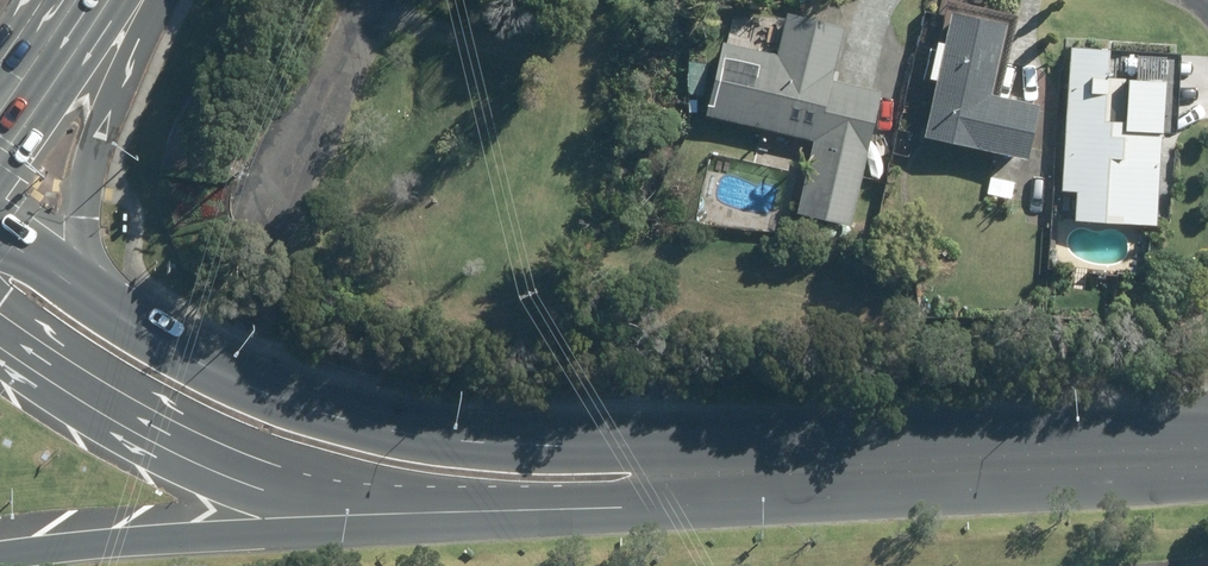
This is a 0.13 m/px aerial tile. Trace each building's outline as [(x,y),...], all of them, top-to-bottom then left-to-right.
[(952,3),(922,137),(1025,160),(1037,104),(997,95),(1014,17),(952,3)] [(812,141),(796,214),(849,227),(879,93),(830,81),(842,27),(784,14),(775,55),(720,43),(704,117),(812,141)] [(1075,193),(1074,221),(1155,226),(1163,84),(1105,81),(1107,50),(1069,49),(1061,192),(1075,193)] [(987,194),(1010,200),(1015,182),(991,176),(987,194)]
